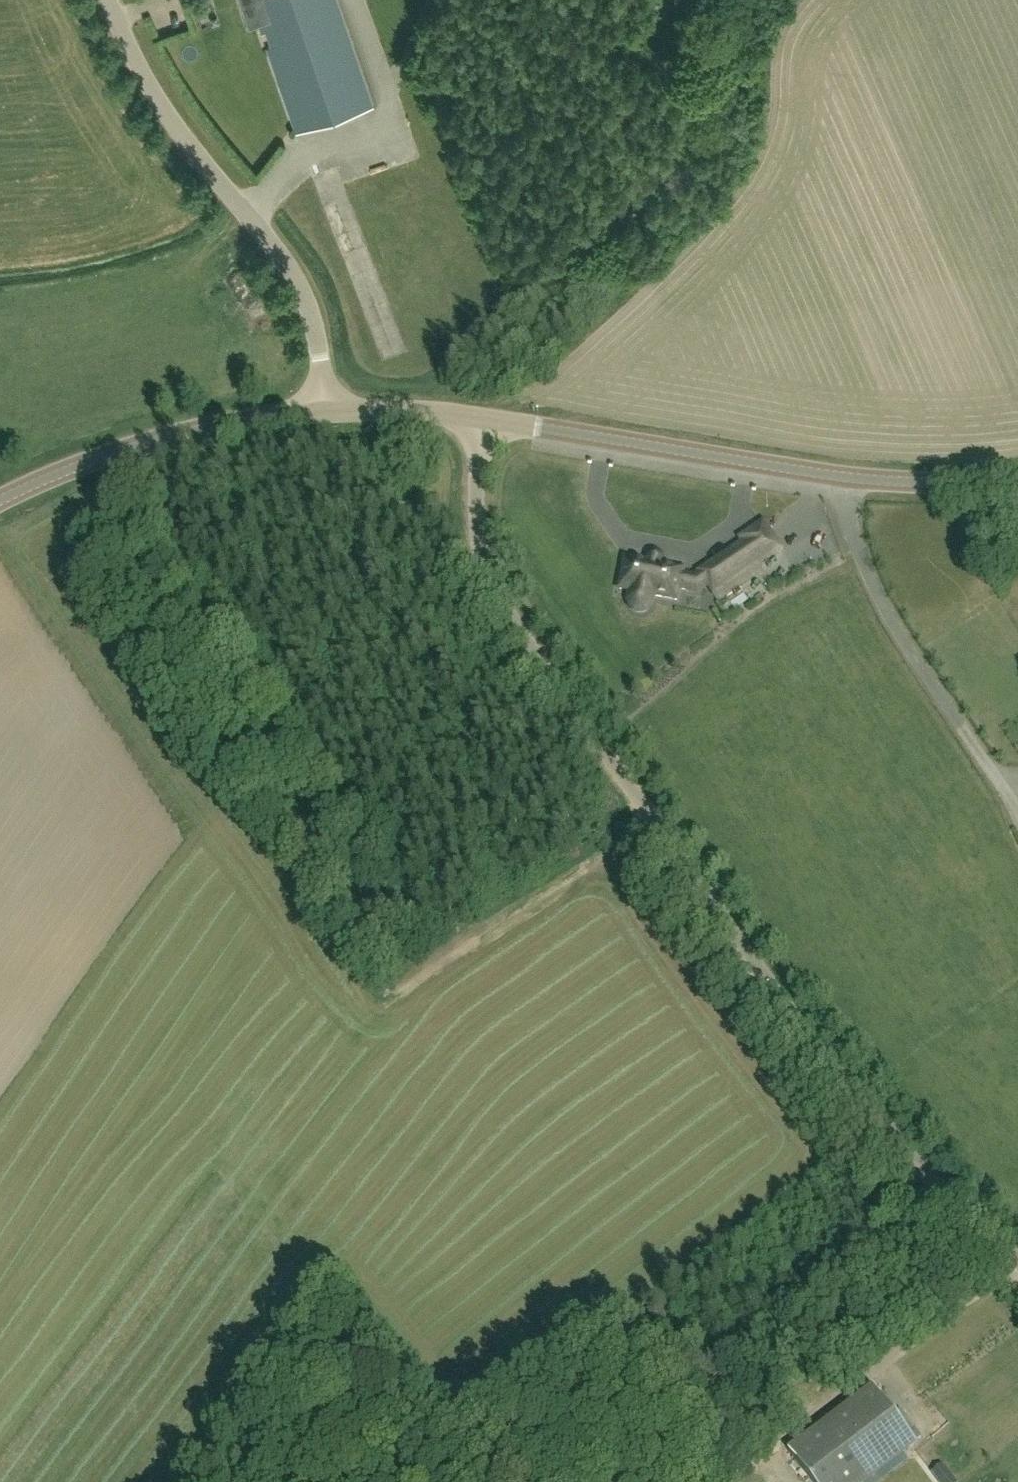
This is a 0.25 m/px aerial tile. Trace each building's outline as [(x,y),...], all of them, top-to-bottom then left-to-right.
[(296,132),(373,106),(337,0),(251,0),(296,132)] [(699,573),(700,574),(695,578),(682,575),(683,570),(661,566),(661,563),(660,562),(659,566),(649,564),(650,560),(648,560),(648,564),(626,559),(621,581),(632,583),(629,598),(629,604),(633,609),(638,612),(644,612),(649,608),(652,603),(653,595),(677,600),(679,588),(697,592),(698,591),(708,585),(717,599),(758,572),(754,567),(780,549),(779,548),(766,557),(752,537),(699,573)] [(947,1290),(961,1280),(954,1269),(940,1279),(947,1290)] [(916,1444),(873,1388),(790,1451),(813,1481),(866,1481),(903,1454),(916,1444)] [(866,1481),(875,1481),(906,1458),(903,1454),(866,1481)]
